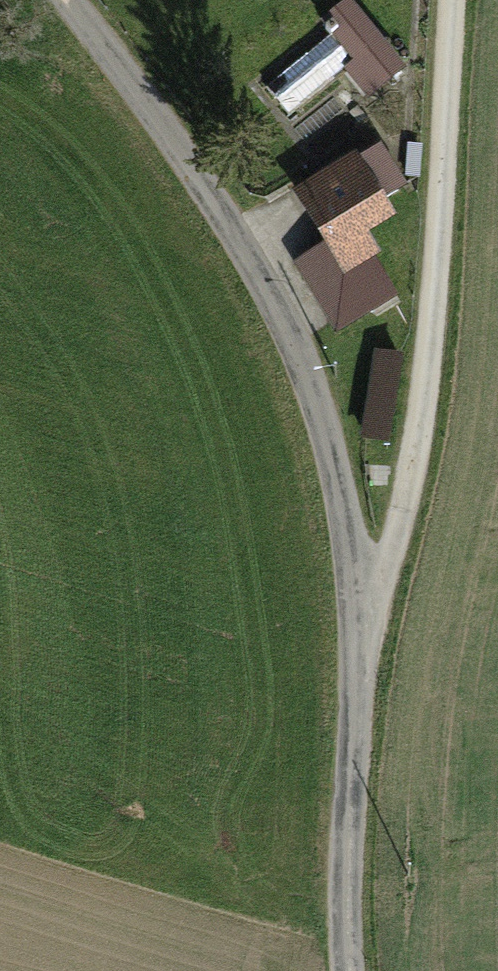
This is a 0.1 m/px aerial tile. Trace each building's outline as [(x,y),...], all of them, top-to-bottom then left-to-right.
[(398,70),(347,6),(328,21),(336,30),(265,87),(287,114),(347,67),(368,93),(398,70)] [(295,263),(332,324),(388,290),(356,236),(385,218),(376,202),(397,189),(376,154),(303,198),(330,243),(295,263)]
